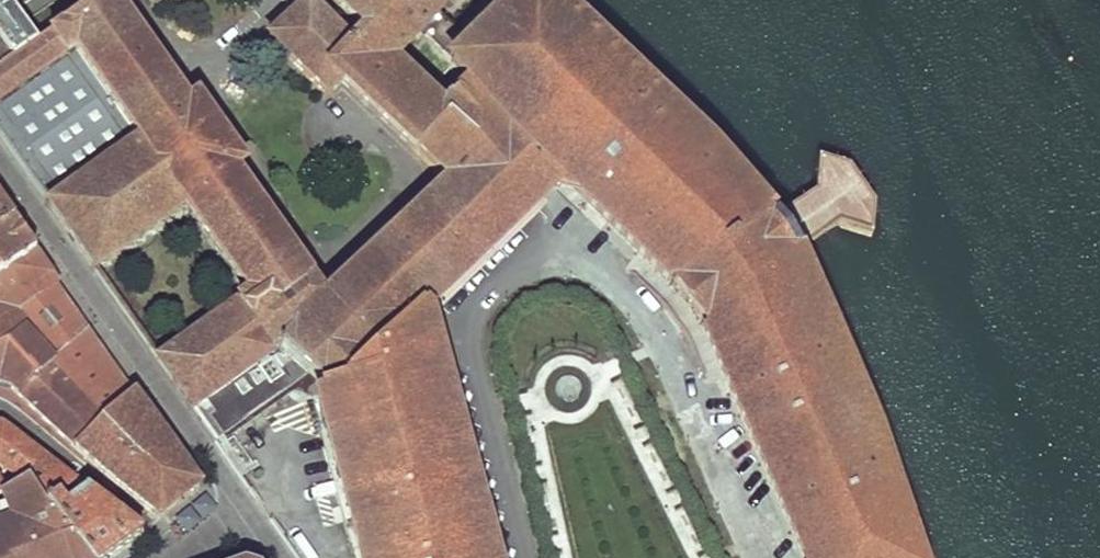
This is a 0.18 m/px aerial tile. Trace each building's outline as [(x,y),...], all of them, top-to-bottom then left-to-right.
[(96,271),(185,211),(247,298),(158,361),(214,441),(275,397),(277,404),(300,389),(319,392),(364,557),(488,557),(417,297),(425,290),(553,177),(665,281),(694,325),(788,538),(797,557),(910,557),(864,415),(810,273),(792,250),(765,214),(753,195),(546,0),(524,0),(507,17),(479,45),(431,0),(349,0),(356,7),(346,18),(328,0),(327,0),(322,4),(316,0),(302,0),(264,38),(324,97),(341,79),(431,164),(362,221),(296,276),(228,182),(238,173),(192,107),(181,114),(102,0),(67,0),(77,17),(36,45),(11,10),(18,2),(16,0),(0,0),(0,137),(96,271)] [(146,8),(160,0),(140,0),(146,8)] [(13,219),(0,201),(0,228),(13,219)] [(37,253),(13,219),(0,228),(0,277),(37,253)] [(6,384),(13,388),(79,448),(136,392),(37,253),(0,277),(0,384),(6,384)] [(136,392),(79,448),(118,481),(156,514),(166,514),(180,502),(197,487),(198,479),(136,392)] [(61,495),(77,484),(47,461),(20,439),(1,425),(0,425),(0,466),(18,485),(25,481),(46,504),(61,495)] [(4,493),(0,496),(14,521),(0,527),(0,557),(86,557),(46,504),(25,481),(18,485),(4,493)] [(86,557),(108,557),(115,554),(137,539),(137,529),(92,496),(86,492),(69,502),(61,495),(46,504),(86,557)]
